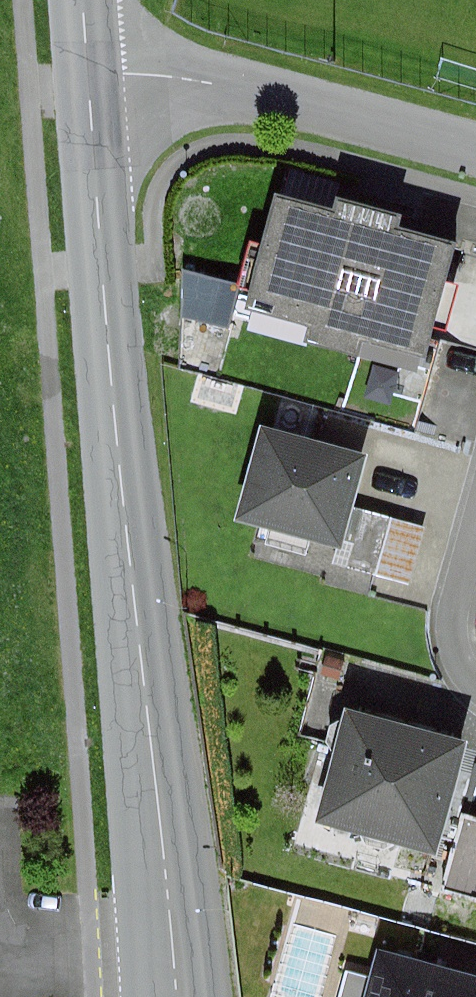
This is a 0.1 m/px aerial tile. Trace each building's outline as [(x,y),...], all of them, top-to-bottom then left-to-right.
[(293,187),(263,281),(447,333),(475,234),(475,230),(293,187)] [(187,310),(242,317),(247,269),(192,263),(187,310)] [(369,448),(280,424),(257,508),(346,531),(369,448)] [(475,733),(366,701),(334,810),(443,842),(475,733)] [(389,943),(375,996),(475,996),(475,966),(389,943)] [(346,996),(372,996),(380,962),(355,956),(346,996)]
